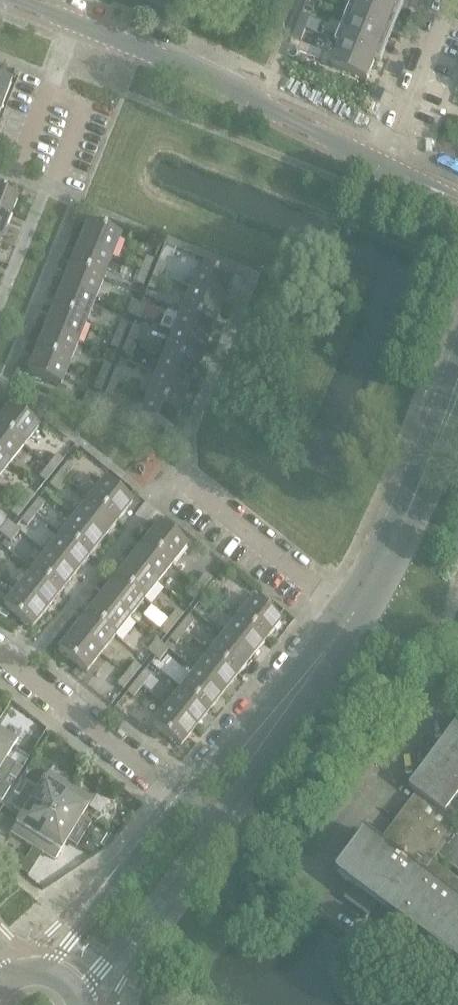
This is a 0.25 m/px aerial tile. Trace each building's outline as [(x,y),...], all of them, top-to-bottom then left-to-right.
[(366,0),(360,0),(351,21),(386,34),(395,12),(366,0)] [(395,12),(400,0),(366,0),(395,12)] [(303,14),(298,26),(306,29),(311,17),(303,14)] [(386,34),(351,21),(342,43),(377,57),(386,34)] [(298,26),(293,37),(302,41),(306,29),(298,26)] [(377,57),(342,43),(333,67),(368,80),(377,57)] [(11,86),(0,81),(0,114),(11,86)] [(9,221),(17,200),(0,193),(0,217),(9,221)] [(0,217),(0,241),(1,241),(9,221),(0,217)] [(87,224),(79,246),(112,259),(121,237),(87,224)] [(79,246),(70,267),(104,280),(112,259),(79,246)] [(147,258),(141,271),(149,274),(154,261),(147,258)] [(166,266),(158,263),(153,276),(161,279),(166,266)] [(70,267),(62,288),(95,301),(104,280),(70,267)] [(199,268),(190,290),(223,304),(232,282),(199,268)] [(149,274),(141,271),(136,284),(144,287),(149,274)] [(161,279),(153,276),(148,289),(155,292),(161,279)] [(62,288),(53,309),(87,323),(95,301),(62,288)] [(223,304),(190,290),(181,311),(215,325),(223,304)] [(132,298),(126,312),(134,315),(139,301),(132,298)] [(149,306),(142,303),(137,316),(144,319),(149,306)] [(53,309),(45,330),(78,344),(87,323),(53,309)] [(215,325),(181,311),(173,333),(206,346),(215,325)] [(121,321),(116,334),(123,337),(129,324),(121,321)] [(140,329),(133,326),(128,339),(135,342),(140,329)] [(45,330),(36,352),(70,365),(78,344),(45,330)] [(206,346),(173,333),(164,354),(198,367),(206,346)] [(123,337),(116,334),(111,347),(118,350),(123,337)] [(135,342),(128,339),(123,352),(130,355),(135,342)] [(61,387),(70,365),(36,352),(27,374),(61,387)] [(198,367),(164,354),(156,375),(190,388),(198,367)] [(104,364),(99,377),(106,380),(112,367),(104,364)] [(124,371),(116,368),(111,381),(118,384),(124,371)] [(190,388),(156,375),(148,396),(181,409),(190,388)] [(106,380),(99,377),(94,390),(101,393),(106,380)] [(118,384),(111,381),(106,394),(113,397),(118,384)] [(181,409),(148,396),(139,418),(172,431),(181,409)] [(0,419),(0,428),(24,447),(39,429),(11,406),(0,419)] [(10,465),(24,447),(0,428),(0,457),(10,465)] [(57,456),(49,467),(55,472),(64,461),(57,456)] [(10,465),(0,457),(0,477),(10,465)] [(67,464),(59,475),(65,480),(74,469),(67,464)] [(40,478),(46,483),(55,472),(49,467),(40,478)] [(59,475),(50,486),(56,491),(65,480),(59,475)] [(104,481),(90,500),(118,522),(133,504),(104,481)] [(29,492),(20,503),(26,508),(35,496),(29,492)] [(39,500),(30,511),(37,516),(45,505),(39,500)] [(118,522),(90,500),(75,517),(104,540),(118,522)] [(12,513),(18,518),(26,508),(20,503),(12,513)] [(30,511),(22,522),(28,526),(37,516),(30,511)] [(104,540),(75,517),(61,535),(89,558),(104,540)] [(0,532),(0,534),(3,536),(5,538),(14,527),(12,525),(8,522),(0,532)] [(159,525),(144,543),(173,566),(187,547),(159,525)] [(14,527),(5,538),(7,539),(11,543),(20,532),(16,528),(14,527)] [(89,558),(61,535),(47,553),(75,575),(89,558)] [(144,543),(130,561),(158,584),(173,566),(144,543)] [(75,575),(47,553),(33,571),(61,593),(75,575)] [(130,561),(116,579),(144,601),(158,584),(130,561)] [(61,593),(33,571),(19,589),(47,611),(61,593)] [(206,574),(197,585),(203,590),(212,579),(206,574)] [(116,579),(102,597),(130,619),(144,601),(116,579)] [(216,582),(207,593),(213,598),(222,587),(216,582)] [(188,596),(195,601),(203,590),(197,585),(188,596)] [(47,611),(19,589),(4,607),(32,630),(47,611)] [(213,598),(207,593),(199,604),(205,609),(213,598)] [(102,597),(87,615),(116,637),(130,619),(102,597)] [(253,599),(238,618),(266,640),(281,622),(253,599)] [(177,610),(169,621),(175,626),(184,615),(177,610)] [(87,615),(73,632),(101,655),(116,637),(87,615)] [(188,618),(179,629),(185,634),(194,623),(188,618)] [(266,640),(238,618),(224,636),(252,658),(266,640)] [(160,632),(166,637),(175,626),(169,621),(160,632)] [(179,629),(170,640),(176,645),(185,634),(179,629)] [(101,655),(73,632),(59,651),(87,673),(101,655)] [(252,658),(224,636),(210,654),(238,676),(252,658)] [(157,640),(148,652),(152,655),(154,656),(163,645),(161,644),(157,640)] [(163,645),(154,656),(156,658),(160,661),(169,650),(165,647),(163,645)] [(238,676),(210,654),(196,671),(224,694),(238,676)] [(135,663),(126,674),(132,679),(141,668),(135,663)] [(145,671),(136,682),(142,687),(151,676),(145,671)] [(224,694),(196,671),(181,689),(209,712),(224,694)] [(124,690),(132,679),(126,674),(117,685),(124,690)] [(134,698),(142,687),(136,682),(127,693),(134,698)] [(209,712),(181,689),(167,707),(195,730),(209,712)] [(195,730),(167,707),(152,726),(181,748),(195,730)] [(410,788),(418,794),(397,821),(404,826),(387,849),(367,835),(338,875),(378,905),(379,904),(457,962),(457,881),(433,862),(437,856),(457,871),(457,834),(449,847),(445,845),(457,828),(457,724),(410,788)] [(18,740),(0,728),(0,771),(9,776),(16,781),(23,770),(6,760),(18,740)] [(3,802),(11,789),(4,785),(9,776),(0,771),(0,800),(3,802)] [(52,817),(71,786),(49,772),(36,792),(20,782),(13,793),(20,797),(52,817)] [(93,799),(71,786),(52,817),(84,836),(91,825),(81,819),(93,799)] [(11,834),(33,847),(52,817),(20,797),(13,808),(23,814),(11,834)] [(84,836),(52,817),(33,847),(55,861),(68,841),(77,847),(84,836)]
